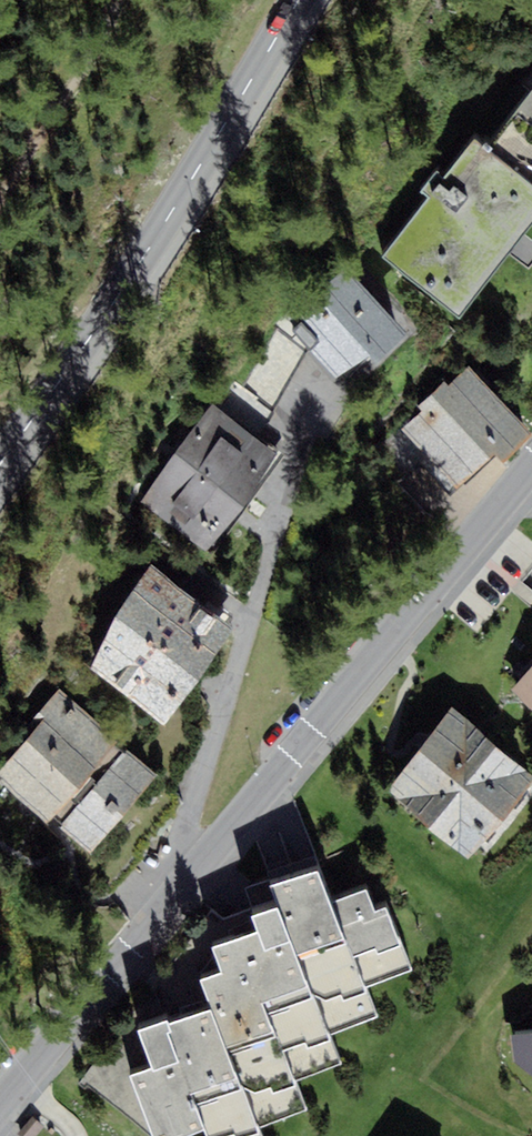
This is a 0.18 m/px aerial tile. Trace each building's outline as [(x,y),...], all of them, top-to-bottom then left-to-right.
[(487,150),(531,183),(531,90),(487,150)] [(455,313),(531,211),(531,183),(487,150),(472,139),(382,259),(455,313)] [(393,325),(335,257),(273,309),(331,377),(393,325)] [(275,332),(235,408),(260,421),(300,345),(275,332)] [(459,365),(393,419),(445,481),(511,427),(459,365)] [(142,502),(203,546),(272,451),(211,407),(142,502)] [(67,655),(153,719),(225,624),(140,559),(67,655)] [(504,689),(531,713),(531,656),(504,689)] [(53,691),(0,765),(0,788),(35,821),(44,814),(84,850),(150,780),(53,691)] [(445,705),(380,787),(456,857),(531,779),(445,705)] [(118,1071),(142,1135),(158,1135),(194,1122),(199,1135),(257,1135),(254,1126),(304,1108),(293,1078),(334,1063),(323,1033),(371,1015),(360,985),(407,967),(382,901),(370,905),(364,887),(321,903),(305,862),(276,873),(257,880),(263,898),(236,909),(242,926),(200,942),(208,964),(189,971),(199,997),(175,1006),(124,1025),(138,1064),(118,1071)] [(505,1031),(508,1059),(531,1079),(531,1021),(526,1028),(505,1031)]
